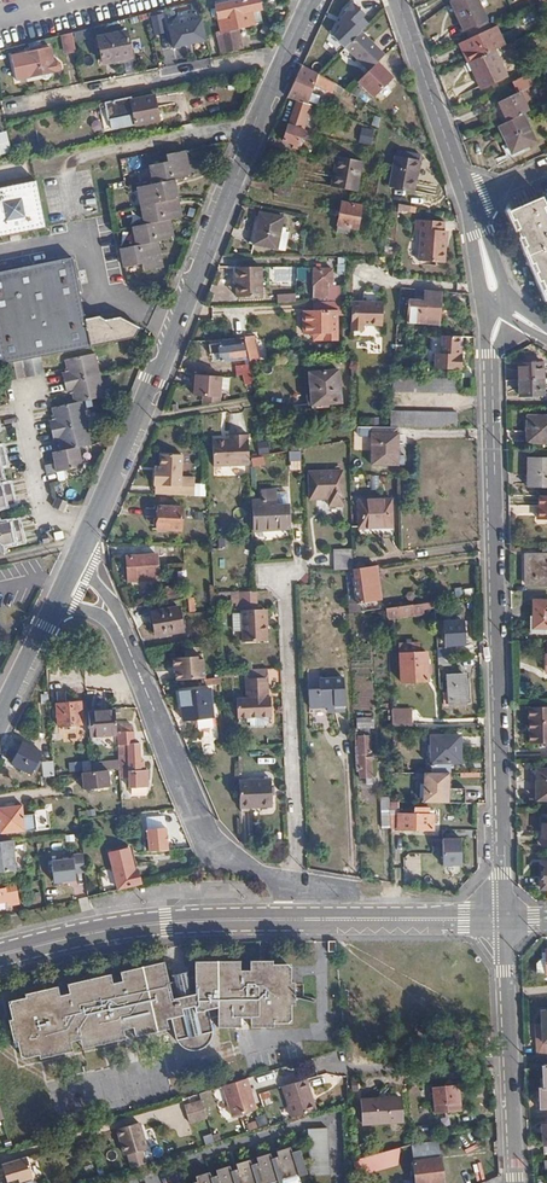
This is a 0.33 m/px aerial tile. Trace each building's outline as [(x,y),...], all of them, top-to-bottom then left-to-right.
[(217,5),(217,8),(219,16),(222,30),(239,26),(255,23),(252,11),(261,8),(259,0),(241,0),(234,2),(226,3),(217,5)] [(477,0),(453,0),(450,1),(463,29),(485,19),(477,0)] [(349,3),(324,34),(364,66),(350,83),(358,90),(359,89),(378,104),(388,92),(384,88),(393,76),(376,62),(384,52),(358,31),(369,18),(349,3)] [(199,16),(168,20),(167,11),(148,14),(150,34),(165,32),(166,46),(202,41),(199,16)] [(222,30),(219,31),(222,51),(243,46),(239,26),(222,30)] [(492,27),(466,39),(470,50),(466,52),(470,60),(475,58),(493,49),(501,46),(492,27)] [(99,36),(103,58),(116,55),(117,60),(134,57),(128,30),(99,36)] [(72,31),(62,33),(66,51),(76,49),(72,31)] [(54,71),(50,46),(25,51),(30,76),(54,71)] [(470,60),(469,61),(481,87),(505,76),(493,49),(475,58),(470,60)] [(119,65),(123,75),(132,71),(128,61),(119,65)] [(337,84),(301,64),(287,97),(296,100),(282,140),(297,145),(311,105),(307,104),(316,85),(333,93),(337,84)] [(527,74),(510,82),(515,92),(497,101),(506,121),(518,116),(521,114),(527,111),(524,105),(532,101),(527,89),(532,86),(527,74)] [(138,123),(138,124),(159,120),(155,95),(133,100),(132,97),(106,102),(110,119),(123,116),(136,114),(138,123)] [(125,126),(138,123),(136,114),(123,116),(125,126)] [(506,121),(498,125),(510,152),(533,142),(521,114),(518,116),(506,121)] [(373,130),(362,128),(359,143),(371,145),(373,130)] [(9,151),(3,130),(0,130),(0,153),(9,151)] [(189,175),(184,147),(175,149),(164,151),(166,160),(148,164),(151,182),(136,186),(143,221),(131,224),(132,230),(169,224),(168,217),(180,214),(174,179),(189,175)] [(354,190),(359,161),(334,156),(329,186),(354,190)] [(410,194),(416,164),(391,159),(386,189),(410,194)] [(0,188),(0,236),(50,227),(40,180),(0,188)] [(305,189),(288,186),(286,196),(303,199),(305,189)] [(539,198),(507,212),(546,298),(546,216),(539,198)] [(361,206),(342,202),(336,233),(348,235),(349,228),(356,229),(361,206)] [(287,250),(293,219),(270,214),(263,246),(287,250)] [(444,263),(445,247),(442,247),(443,232),(441,232),(442,223),(414,221),(413,230),(419,231),(417,261),(444,263)] [(171,235),(169,224),(132,230),(135,243),(125,245),(129,264),(140,261),(142,269),(161,265),(156,238),(171,235)] [(344,254),(346,238),(336,236),(334,253),(344,254)] [(122,265),(129,264),(125,245),(119,246),(122,265)] [(76,257),(0,272),(0,340),(5,364),(138,338),(143,326),(124,316),(110,319),(104,315),(89,318),(76,257)] [(242,267),(241,298),(262,298),(263,267),(242,267)] [(331,286),(331,269),(313,269),(313,297),(326,297),(326,286),(331,286)] [(343,300),(343,289),(328,288),(328,300),(343,300)] [(275,301),(293,301),(293,293),(274,294),(275,301)] [(423,324),(425,301),(407,300),(405,323),(423,324)] [(339,302),(314,303),(314,313),(303,313),(303,334),(325,334),(324,340),(335,340),(336,306),(339,306),(339,302)] [(381,327),(381,304),(351,303),(350,332),(364,332),(364,327),(381,327)] [(253,335),(243,336),(250,363),(259,361),(253,335)] [(431,349),(430,368),(458,368),(459,336),(426,335),(426,349),(431,349)] [(233,336),(217,337),(217,341),(207,341),(208,351),(218,351),(218,359),(243,358),(242,339),(233,340),(233,336)] [(105,394),(97,351),(68,356),(70,368),(65,369),(68,388),(74,387),(76,399),(55,403),(57,415),(53,416),(56,435),(62,434),(63,446),(55,448),(57,459),(47,461),(49,470),(84,463),(81,443),(94,441),(86,398),(105,394)] [(248,387),(255,386),(251,365),(250,363),(242,364),(248,387)] [(519,380),(543,380),(542,364),(518,366),(519,380)] [(341,402),(340,389),(340,382),(339,381),(338,370),(309,372),(311,404),(341,402)] [(188,395),(221,397),(222,375),(188,373),(188,395)] [(392,391),(459,393),(460,377),(393,376),(392,391)] [(544,395),(543,380),(519,380),(520,396),(544,395)] [(389,427),(458,429),(458,413),(390,411),(389,427)] [(525,417),(525,443),(546,444),(546,417),(525,417)] [(212,439),(214,466),(249,463),(249,456),(247,433),(228,434),(229,438),(212,439)] [(395,465),(395,435),(369,435),(368,465),(395,465)] [(7,469),(5,463),(12,462),(9,444),(2,445),(0,436),(0,470),(7,469)] [(153,486),(153,495),(190,496),(190,486),(180,486),(180,478),(180,455),(159,455),(159,467),(159,474),(152,474),(152,486),(153,486)] [(249,457),(250,466),(264,464),(263,456),(249,457)] [(527,458),(526,487),(546,487),(546,458),(527,458)] [(342,471),(308,471),(309,498),(328,498),(328,505),(342,505),(342,498),(342,471)] [(180,486),(190,486),(190,478),(180,478),(180,486)] [(19,500),(15,482),(0,485),(0,504),(19,500)] [(262,499),(252,499),(254,529),(290,528),(289,505),(288,505),(287,492),(275,493),(275,489),(262,490),(262,499)] [(63,511),(65,501),(57,499),(54,509),(63,511)] [(390,527),(390,501),(358,501),(358,527),(390,527)] [(535,504),(535,524),(546,524),(546,503),(535,504)] [(181,529),(182,507),(157,506),(157,528),(181,529)] [(9,550),(7,541),(27,537),(23,518),(3,522),(0,507),(0,552),(9,550)] [(351,567),(351,549),(333,549),(333,568),(351,567)] [(542,551),(542,555),(526,556),(527,586),(546,586),(546,551),(542,551)] [(136,557),(136,576),(142,576),(142,580),(157,580),(157,557),(136,557)] [(351,568),(345,572),(347,613),(352,612),(351,604),(369,603),(369,600),(378,600),(377,575),(364,576),(364,567),(351,568)] [(179,582),(161,586),(164,599),(181,595),(179,582)] [(256,589),(254,589),(238,590),(238,610),(242,610),(242,641),(267,641),(267,624),(264,624),(264,608),(257,608),(256,589)] [(532,602),(532,628),(546,628),(546,602),(532,602)] [(387,608),(387,618),(413,615),(413,608),(412,605),(387,608)] [(183,629),(179,606),(152,612),(156,633),(183,629)] [(463,644),(463,625),(443,626),(444,644),(463,644)] [(428,681),(426,652),(418,653),(418,647),(400,648),(401,682),(428,681)] [(438,658),(451,657),(451,648),(437,648),(438,658)] [(199,656),(173,658),(174,673),(175,673),(176,680),(206,679),(205,658),(199,659),(199,656)] [(438,658),(438,665),(451,664),(451,657),(438,658)] [(239,717),(240,717),(249,717),(249,723),(249,727),(266,727),(269,723),(269,717),(271,717),(271,697),(265,697),(265,688),(267,687),(267,668),(244,668),(245,698),(239,698),(239,717)] [(465,705),(464,675),(446,675),(447,693),(443,693),(444,705),(465,705)] [(343,717),(342,685),(317,686),(317,696),(306,696),(307,713),(325,713),(325,717),(343,717)] [(213,715),(208,687),(180,692),(184,719),(213,715)] [(83,726),(82,702),(58,703),(59,727),(83,726)] [(88,735),(115,734),(113,710),(87,711),(88,735)] [(529,712),(529,748),(546,749),(546,713),(529,712)] [(393,729),(412,728),(412,719),(392,719),(393,729)] [(355,730),(370,730),(372,729),(371,720),(355,720),(355,730)] [(138,770),(138,762),(138,743),(133,743),(133,731),(130,731),(130,724),(119,724),(119,731),(117,731),(118,777),(126,777),(126,787),(145,786),(145,770),(141,770),(138,770)] [(199,729),(202,754),(215,753),(212,728),(199,729)] [(353,738),(371,738),(370,730),(355,730),(353,730),(353,738)] [(460,763),(459,736),(431,736),(431,770),(449,771),(449,763),(460,763)] [(354,759),(355,776),(358,776),(358,779),(372,779),(371,738),(353,738),(354,759)] [(34,775),(45,753),(24,743),(13,765),(34,775)] [(115,760),(101,760),(101,769),(115,768),(115,760)] [(106,787),(105,770),(77,771),(78,788),(106,787)] [(536,771),(537,800),(546,800),(546,770),(536,771)] [(450,773),(424,773),(424,802),(450,803),(450,773)] [(239,786),(240,810),(252,809),(252,806),(272,805),(271,778),(238,780),(239,786)] [(22,805),(0,809),(0,834),(0,836),(26,832),(22,805)] [(391,831),(433,830),(433,811),(428,812),(428,808),(414,809),(414,815),(391,817),(391,825),(391,831)] [(391,825),(391,817),(390,812),(382,812),(382,831),(391,831),(391,825)] [(146,829),(148,852),(167,850),(165,828),(146,829)] [(462,839),(443,839),(444,866),(462,866),(462,839)] [(13,840),(0,842),(0,873),(16,871),(13,840)] [(165,859),(165,851),(139,854),(140,862),(165,859)] [(74,854),(74,858),(76,873),(85,872),(83,853),(74,854)] [(420,876),(421,854),(404,854),(403,876),(420,876)] [(74,858),(52,861),(54,883),(76,881),(76,873),(74,858)] [(139,883),(135,863),(114,867),(118,888),(139,883)] [(544,950),(544,953),(541,953),(541,957),(536,963),(536,974),(546,974),(546,950),(544,950)] [(225,961),(199,960),(201,966),(191,969),(191,976),(185,976),(184,971),(171,975),(172,980),(166,981),(165,977),(91,999),(8,1025),(12,1042),(16,1041),(19,1056),(24,1058),(38,1055),(39,1059),(71,1051),(70,1042),(81,1039),(123,1030),(120,1017),(131,1015),(134,1027),(166,1019),(171,1019),(175,1037),(181,1045),(188,1050),(199,1050),(206,1046),(212,1038),(212,1030),(210,1019),(217,1017),(218,1027),(239,1027),(239,1018),(248,1018),(249,1027),(273,1027),(273,1024),(287,1024),(292,1019),(291,1005),(295,1005),(294,986),(291,985),(291,968),(287,964),(273,964),(273,961),(258,961),(258,970),(247,970),(237,970),(226,970),(225,961)] [(201,966),(199,960),(192,960),(191,969),(201,966)] [(97,976),(84,979),(91,999),(165,977),(160,961),(128,968),(130,978),(118,981),(109,983),(99,985),(97,976)] [(237,961),(225,961),(226,970),(237,970),(237,961)] [(247,961),(247,970),(258,970),(258,961),(247,961)] [(130,978),(128,968),(116,971),(118,981),(130,978)] [(107,973),(97,976),(99,985),(109,983),(107,973)] [(91,999),(84,979),(75,981),(77,991),(66,993),(56,995),(46,997),(43,989),(22,994),(22,998),(8,1001),(6,1006),(9,1019),(6,1020),(8,1025),(91,999)] [(77,991),(75,981),(65,984),(66,993),(77,991)] [(54,986),(43,989),(46,997),(56,995),(54,986)] [(537,1055),(546,1054),(546,1011),(541,1011),(542,1024),(535,1024),(537,1055)] [(120,1017),(123,1030),(134,1027),(131,1015),(120,1017)] [(166,1019),(134,1027),(136,1036),(168,1028),(166,1019)] [(123,1030),(81,1039),(83,1048),(125,1038),(123,1030)] [(294,1118),(317,1110),(307,1078),(284,1085),(294,1118)] [(257,1112),(248,1079),(223,1086),(233,1119),(257,1112)] [(461,1111),(458,1086),(444,1088),(444,1095),(433,1097),(435,1114),(461,1111)] [(258,1093),(260,1101),(270,1099),(268,1090),(258,1093)] [(380,1102),(380,1099),(363,1100),(363,1125),(403,1124),(402,1101),(380,1102)] [(190,1124),(206,1120),(201,1101),(185,1107),(190,1124)] [(247,1130),(266,1124),(264,1116),(244,1121),(247,1130)] [(433,1132),(432,1124),(418,1124),(419,1133),(433,1132)] [(147,1151),(139,1125),(117,1131),(125,1157),(147,1151)] [(308,1128),(310,1177),(330,1175),(328,1127),(308,1128)] [(293,1152),(291,1146),(278,1151),(279,1157),(273,1158),(272,1153),(257,1157),(259,1163),(253,1165),(251,1159),(237,1164),(239,1169),(233,1171),(231,1165),(217,1170),(219,1175),(212,1178),(211,1172),(197,1176),(199,1182),(195,1182),(270,1182),(275,1181),(275,1182),(279,1182),(280,1182),(279,1180),(297,1174),(300,1173),(293,1152)] [(293,1152),(300,1173),(297,1174),(298,1177),(309,1174),(301,1149),(293,1152)] [(391,1162),(388,1151),(368,1156),(370,1165),(371,1168),(391,1162)] [(34,1179),(28,1158),(3,1165),(9,1182),(20,1179),(21,1182),(34,1179)] [(441,1160),(414,1163),(415,1182),(434,1182),(444,1182),(441,1160)] [(481,1163),(472,1164),(474,1180),(483,1178),(481,1163)]
